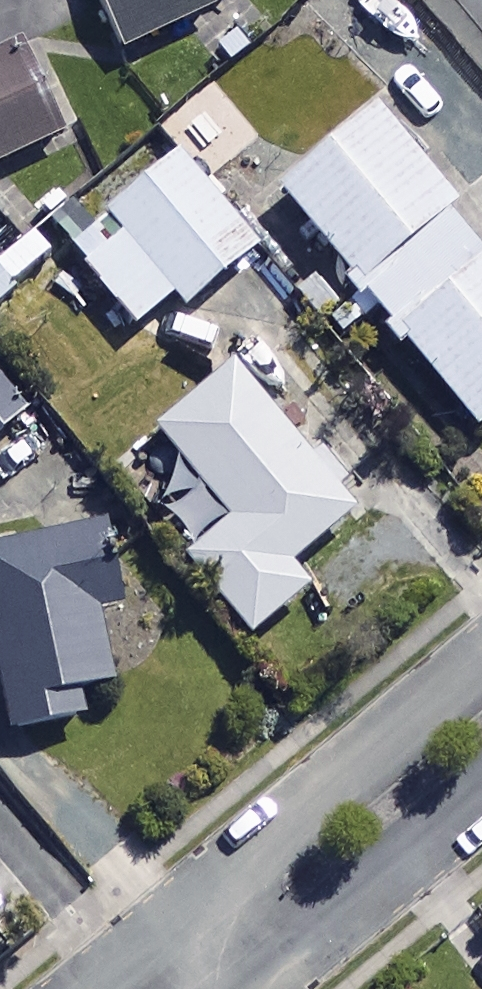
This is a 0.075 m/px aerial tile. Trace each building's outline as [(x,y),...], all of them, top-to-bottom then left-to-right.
[(130,56),(215,12),(209,0),(101,0),(130,56)] [(27,52),(0,65),(0,174),(70,140),(27,52)] [(335,319),(351,339),(379,315),(481,438),(481,437),(481,256),(451,218),(460,210),(382,116),(283,198),(363,296),(335,319)] [(261,256),(182,163),(74,256),(139,332),(178,299),(191,315),(261,256)] [(0,264),(0,303),(52,259),(33,236),(0,264)] [(308,466),(231,377),(160,438),(237,529),(191,568),(255,643),(312,594),(294,573),(360,516),(313,462),(308,466)] [(0,378),(0,442),(32,411),(0,378)] [(98,496),(19,513),(27,555),(0,560),(0,680),(13,741),(87,725),(81,696),(112,689),(98,620),(123,615),(98,496)]
